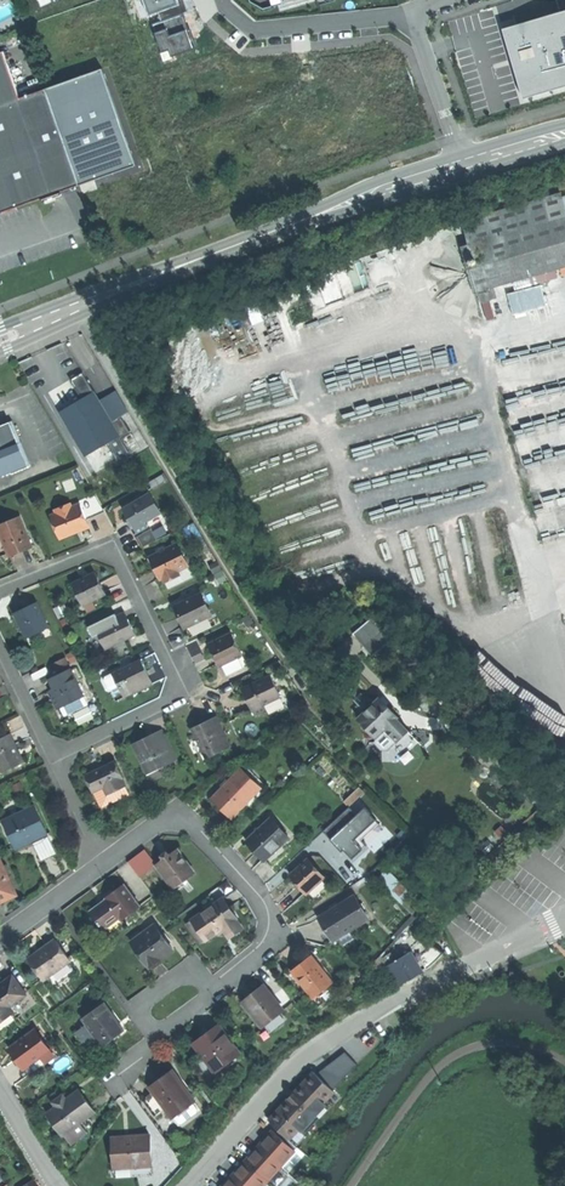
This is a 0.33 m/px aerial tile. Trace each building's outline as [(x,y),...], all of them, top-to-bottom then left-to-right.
[(176,0),(143,0),(149,16),(159,12),(178,6),(176,0)] [(178,6),(159,12),(162,21),(189,11),(185,0),(176,0),(178,6)] [(281,9),(313,0),(278,0),(280,5),(281,9)] [(503,29),(512,61),(523,99),(564,87),(564,11),(503,29)] [(20,99),(4,52),(0,53),(0,214),(37,201),(55,195),(20,99)] [(103,70),(20,99),(55,195),(79,186),(138,166),(103,70)] [(544,198),(551,222),(564,218),(564,197),(562,198),(560,193),(544,198)] [(459,235),(463,247),(551,222),(544,198),(471,219),(474,231),(459,235)] [(551,222),(463,247),(475,292),(564,267),(564,218),(551,222)] [(541,286),(507,294),(513,315),(546,306),(541,286)] [(84,400),(97,392),(85,372),(73,380),(84,400)] [(109,443),(123,436),(114,421),(101,400),(97,392),(84,400),(78,403),(63,413),(88,456),(109,443)] [(114,392),(101,400),(114,421),(123,416),(127,414),(114,392)] [(123,436),(125,439),(134,434),(123,416),(114,421),(123,436)] [(33,466),(16,422),(1,428),(2,431),(0,431),(0,479),(33,466)] [(125,439),(123,436),(109,443),(120,461),(133,453),(125,439)] [(148,523),(164,514),(152,493),(152,494),(153,495),(127,510),(126,508),(126,509),(134,523),(140,534),(151,528),(148,523)] [(83,504),(90,519),(107,512),(97,494),(82,501),(83,504)] [(90,519),(83,504),(75,507),(74,504),(59,510),(60,514),(58,514),(67,538),(81,532),(93,527),(90,519)] [(23,516),(0,526),(12,556),(24,552),(36,547),(23,516)] [(138,538),(145,549),(160,541),(154,530),(138,538)] [(166,580),(181,572),(192,567),(180,544),(153,558),(159,571),(164,581),(166,580)] [(221,563),(212,567),(216,575),(224,571),(221,563)] [(182,576),(181,572),(166,580),(168,583),(182,576)] [(225,572),(218,575),(222,585),(230,581),(225,572)] [(103,584),(98,573),(75,584),(86,606),(108,595),(103,584)] [(214,616),(203,594),(177,607),(182,618),(187,629),(214,616)] [(38,630),(40,633),(51,628),(39,603),(38,604),(38,605),(29,609),(29,608),(17,614),(23,625),(28,635),(38,630)] [(127,612),(118,617),(121,623),(130,619),(127,612)] [(121,623),(118,617),(117,615),(91,627),(95,636),(100,634),(107,649),(138,635),(133,626),(130,619),(121,623)] [(394,639),(371,620),(352,636),(364,649),(367,645),(376,655),(394,639)] [(29,639),(40,633),(38,630),(28,635),(29,639)] [(245,656),(234,634),(211,646),(216,657),(221,667),(245,656)] [(367,645),(364,649),(372,658),(376,655),(367,645)] [(151,676),(146,666),(143,660),(114,674),(120,687),(122,690),(125,689),(129,697),(151,686),(147,678),(151,676)] [(63,708),(86,697),(73,669),(51,680),(55,689),(58,695),(55,696),(53,697),(56,702),(59,709),(63,708)] [(113,690),(120,687),(114,674),(107,678),(106,681),(110,689),(113,690)] [(282,698),(272,678),(244,692),(249,702),(256,716),(267,711),(265,707),(282,698)] [(89,705),(86,697),(63,708),(66,716),(89,705)] [(380,699),(374,704),(363,715),(358,720),(376,739),(385,731),(394,740),(399,741),(408,732),(396,719),(397,718),(380,699)] [(363,715),(374,704),(369,699),(363,705),(358,710),(363,715)] [(222,749),(230,745),(219,721),(210,725),(209,722),(201,725),(193,729),(208,759),(223,752),(222,749)] [(385,731),(376,739),(375,744),(382,751),(388,751),(399,741),(394,740),(385,731)] [(156,738),(154,735),(146,739),(137,743),(151,774),(178,761),(165,733),(156,738)] [(24,763),(18,749),(11,735),(0,740),(0,766),(4,773),(24,763)] [(151,774),(137,743),(134,745),(148,775),(151,774)] [(87,776),(95,793),(105,788),(109,795),(127,787),(123,779),(124,779),(116,762),(101,770),(87,776)] [(243,779),(248,773),(243,769),(238,774),(243,779)] [(251,770),(248,773),(263,788),(266,784),(251,770)] [(263,788),(248,773),(243,779),(257,793),(263,788)] [(243,779),(238,774),(214,798),(223,807),(233,817),(257,793),(243,779)] [(105,788),(95,793),(103,809),(131,795),(127,787),(109,795),(105,788)] [(358,787),(349,796),(353,801),(363,792),(358,787)] [(344,801),(348,805),(353,801),(349,796),(344,801)] [(49,857),(57,854),(35,806),(4,820),(17,848),(34,841),(43,860),(49,857)] [(323,831),(331,839),(357,815),(349,807),(323,831)] [(355,841),(376,820),(377,820),(365,807),(357,815),(331,839),(343,852),(344,850),(347,853),(353,859),(363,849),(355,841)] [(270,818),(247,842),(255,850),(265,860),(289,837),(270,818)] [(355,841),(363,849),(367,846),(361,840),(379,823),(376,820),(355,841)] [(505,843),(512,836),(501,826),(494,832),(505,843)] [(163,855),(165,858),(157,864),(174,889),(196,873),(178,849),(170,854),(168,852),(165,854),(163,855)] [(140,877),(156,865),(145,850),(129,862),(140,877)] [(425,865),(414,854),(405,863),(416,874),(425,865)] [(4,866),(0,858),(0,859),(0,903),(4,901),(17,895),(8,874),(4,866)] [(309,860),(291,875),(303,888),(308,894),(325,878),(309,860)] [(422,903),(386,869),(376,880),(412,914),(422,903)] [(101,921),(99,922),(101,926),(102,925),(106,930),(121,918),(123,920),(141,906),(126,885),(117,891),(112,894),(107,898),(108,899),(93,910),(101,921)] [(328,931),(335,941),(341,937),(352,931),(370,919),(356,897),(339,908),(334,911),(321,919),(328,931)] [(193,920),(201,931),(206,938),(207,940),(218,932),(218,930),(223,927),(226,930),(230,937),(243,928),(236,919),(237,919),(223,898),(193,920)] [(201,931),(193,920),(188,923),(196,934),(201,931)] [(155,925),(132,942),(152,969),(159,964),(163,961),(161,958),(173,949),(155,925)] [(201,942),(206,938),(201,931),(196,934),(201,942)] [(356,938),(352,931),(341,937),(346,945),(356,938)] [(29,959),(44,980),(46,978),(68,963),(71,960),(56,939),(42,949),(29,959)] [(389,966),(401,984),(423,971),(411,952),(389,966)] [(302,965),(294,971),(314,997),(333,981),(313,956),(302,965)] [(75,973),(68,963),(46,978),(54,989),(75,973)] [(15,1012),(10,1006),(27,994),(13,976),(0,986),(0,1023),(15,1012)] [(254,994),(244,1002),(264,1027),(264,1026),(263,1025),(272,1018),(273,1020),(284,1010),(273,996),(272,997),(269,994),(270,993),(264,985),(254,994)] [(19,1011),(35,998),(31,993),(15,1006),(19,1011)] [(104,1003),(83,1019),(88,1026),(99,1041),(103,1046),(124,1030),(114,1016),(104,1003)] [(264,1026),(273,1020),(272,1018),(263,1025),(264,1026)] [(219,1025),(209,1032),(212,1036),(222,1028),(219,1025)] [(88,1049),(99,1041),(88,1026),(77,1034),(88,1049)] [(205,1036),(194,1043),(216,1072),(241,1054),(222,1028),(212,1036),(209,1032),(208,1033),(211,1036),(207,1039),(205,1036)] [(35,1029),(15,1044),(21,1052),(16,1056),(20,1060),(26,1068),(43,1056),(40,1052),(48,1046),(35,1029)] [(10,1047),(16,1056),(21,1052),(15,1044),(10,1047)] [(51,1050),(48,1046),(40,1052),(43,1056),(51,1050)] [(345,1053),(316,1074),(332,1090),(356,1065),(345,1053)] [(48,1062),(43,1056),(26,1068),(30,1074),(48,1062)] [(161,1078),(150,1086),(172,1116),(173,1115),(194,1100),(194,1099),(186,1088),(185,1089),(179,1081),(180,1080),(172,1069),(161,1078)] [(281,1131),(290,1140),(335,1092),(332,1090),(316,1074),(314,1072),(289,1097),(269,1120),(281,1131)] [(56,1106),(47,1113),(63,1134),(64,1134),(80,1122),(95,1111),(87,1100),(79,1090),(66,1100),(56,1106)] [(53,1102),(56,1106),(66,1100),(62,1095),(53,1102)] [(200,1108),(194,1100),(173,1115),(179,1124),(200,1108)] [(87,1132),(80,1122),(64,1134),(71,1143),(87,1132)] [(295,1151),(298,1147),(290,1140),(281,1131),(278,1135),(272,1130),(222,1185),(264,1185),(295,1151)] [(129,1135),(111,1137),(113,1168),(151,1165),(149,1134),(129,1135)] [(151,1165),(113,1168),(114,1177),(152,1175),(151,1165)]
